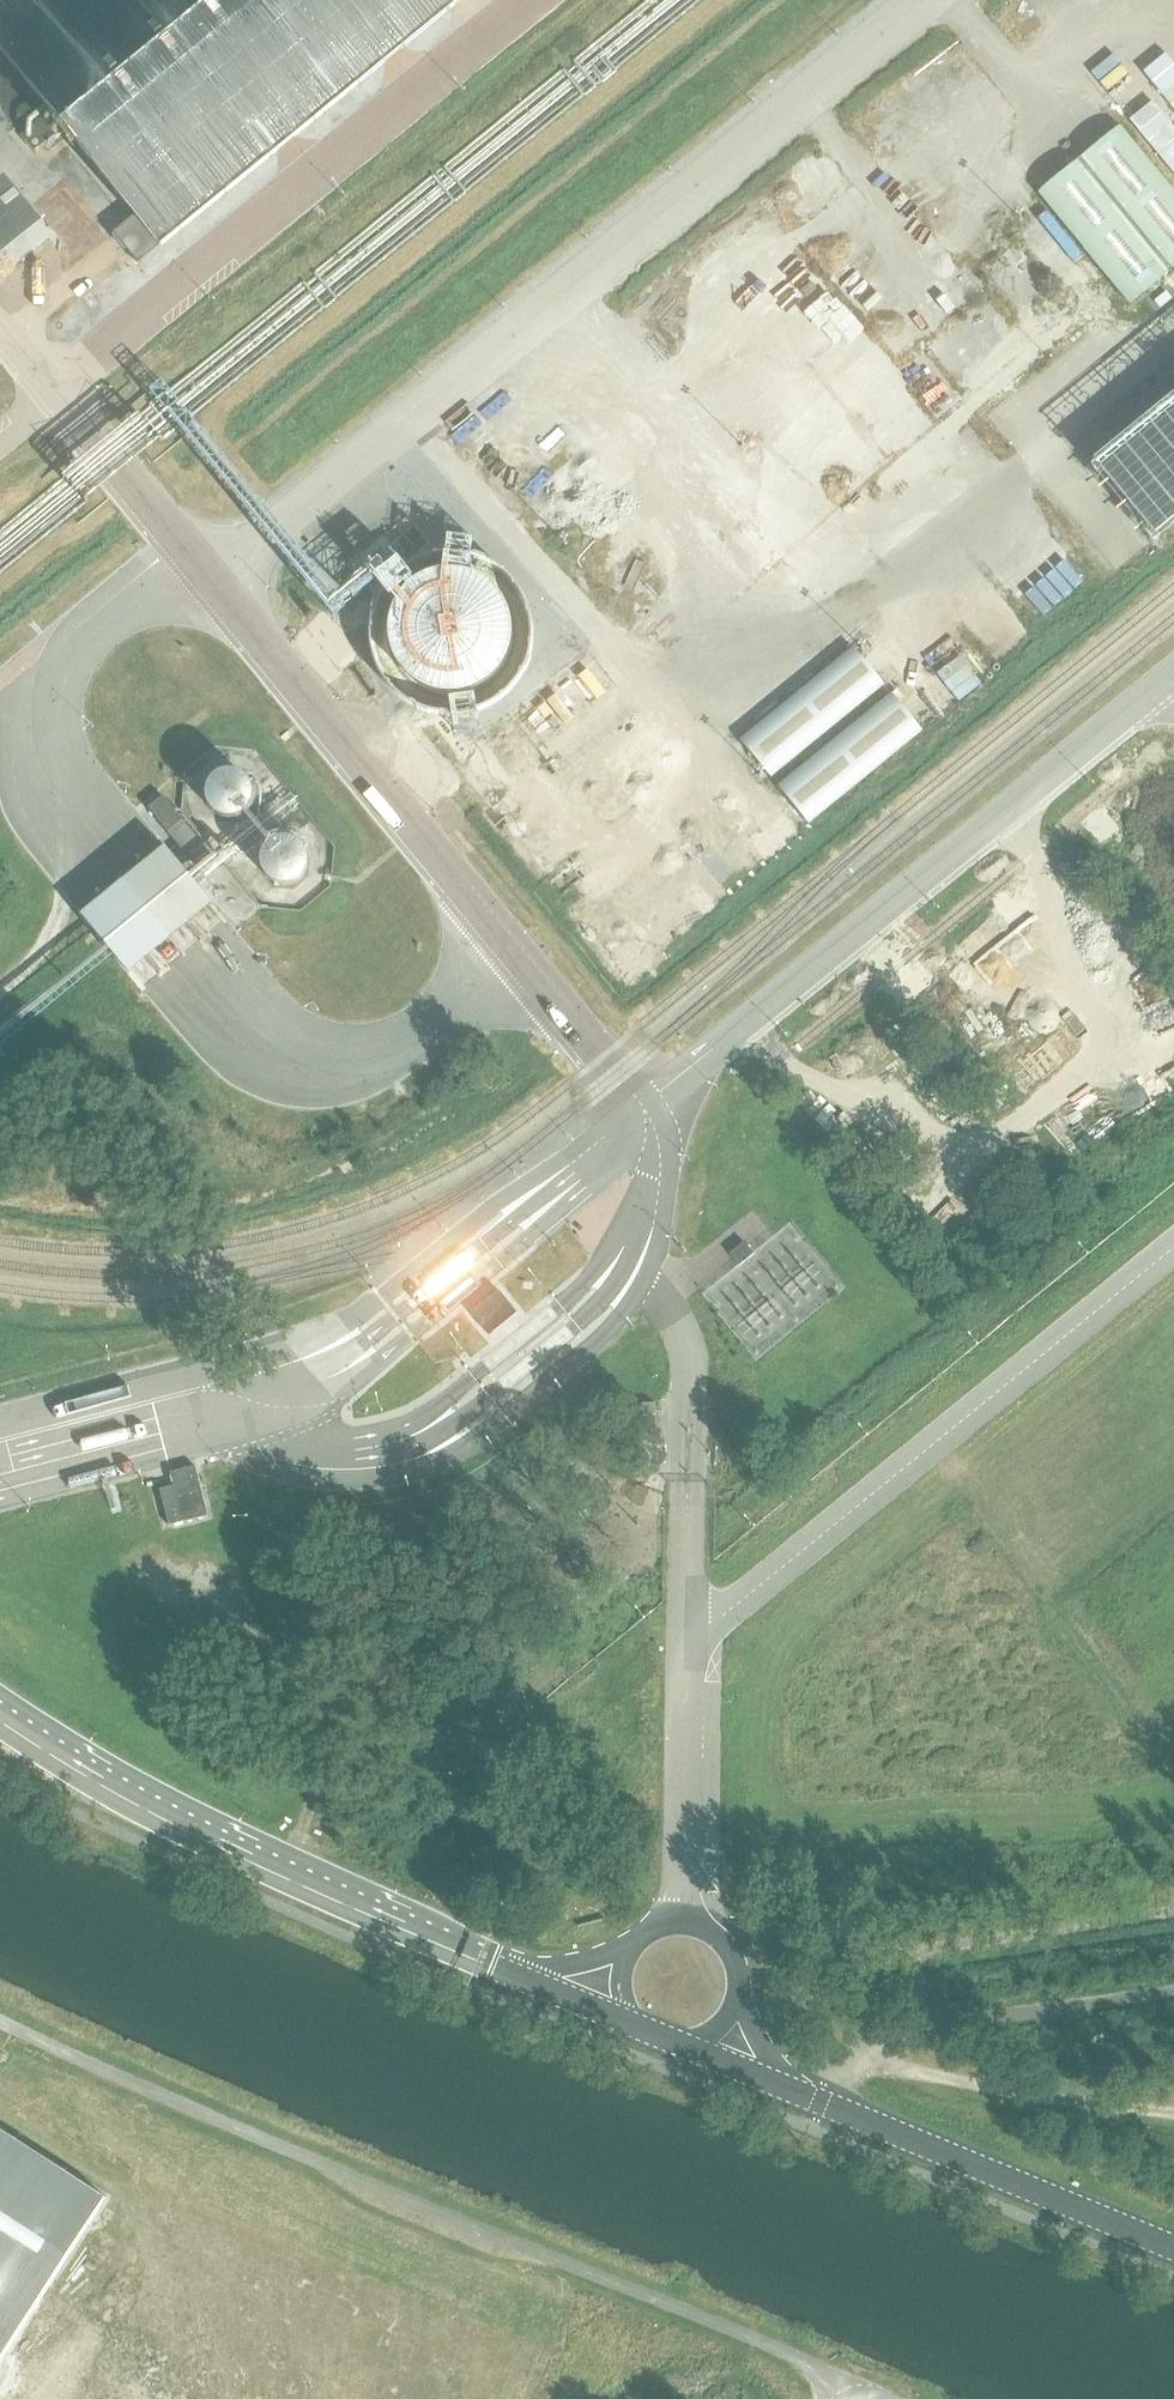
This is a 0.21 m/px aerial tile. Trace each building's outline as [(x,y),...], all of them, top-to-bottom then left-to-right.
[(137,216),(115,234),(140,265),(463,0),(0,0),(0,49),(137,216)] [(50,112),(23,134),(37,151),(46,144),(64,129),(50,112)] [(1081,162),(1171,272),(1173,270),(1173,194),(1120,130),(1081,162)] [(1081,162),(1038,197),(1129,307),(1171,272),(1081,162)] [(0,202),(0,280),(51,238),(13,191),(0,202)] [(1153,551),(1173,533),(1173,407),(1091,476),(1153,551)] [(371,666),(381,683),(393,698),(409,709),(427,716),(446,718),(465,717),(483,710),(499,700),(512,687),(522,670),(528,652),(529,632),(525,612),(517,594),(504,578),(487,566),(469,559),(448,556),(428,558),(410,565),(394,576),(380,591),(371,608),(367,627),(367,647),(371,666)] [(885,685),(854,647),(740,741),(771,779),(885,685)] [(943,675),(966,699),(988,679),(965,654),(943,675)] [(891,693),(778,786),(810,825),(923,733),(891,693)] [(204,797),(206,808),(213,816),(221,820),(231,821),(240,817),(247,811),(251,800),(250,789),(244,780),(234,774),(223,774),(213,778),(206,787),(204,797)] [(168,794),(152,809),(193,853),(209,839),(168,794)] [(780,816),(737,848),(752,868),(796,836),(780,816)] [(258,863),(261,874),(267,882),(276,886),(286,887),(295,883),(302,877),(306,866),(305,855),(298,846),(289,840),(278,840),(267,844),(261,853),(258,863)] [(703,849),(619,907),(654,957),(738,899),(703,849)] [(163,852),(121,886),(168,943),(210,909),(163,852)] [(507,1287),(478,1309),(496,1332),(525,1311),(507,1287)] [(474,1325),(462,1310),(449,1321),(461,1336),(474,1325)] [(208,1516),(196,1466),(171,1473),(174,1486),(160,1490),(169,1526),(208,1516)] [(107,2198),(0,2129),(0,2364),(107,2198)]
